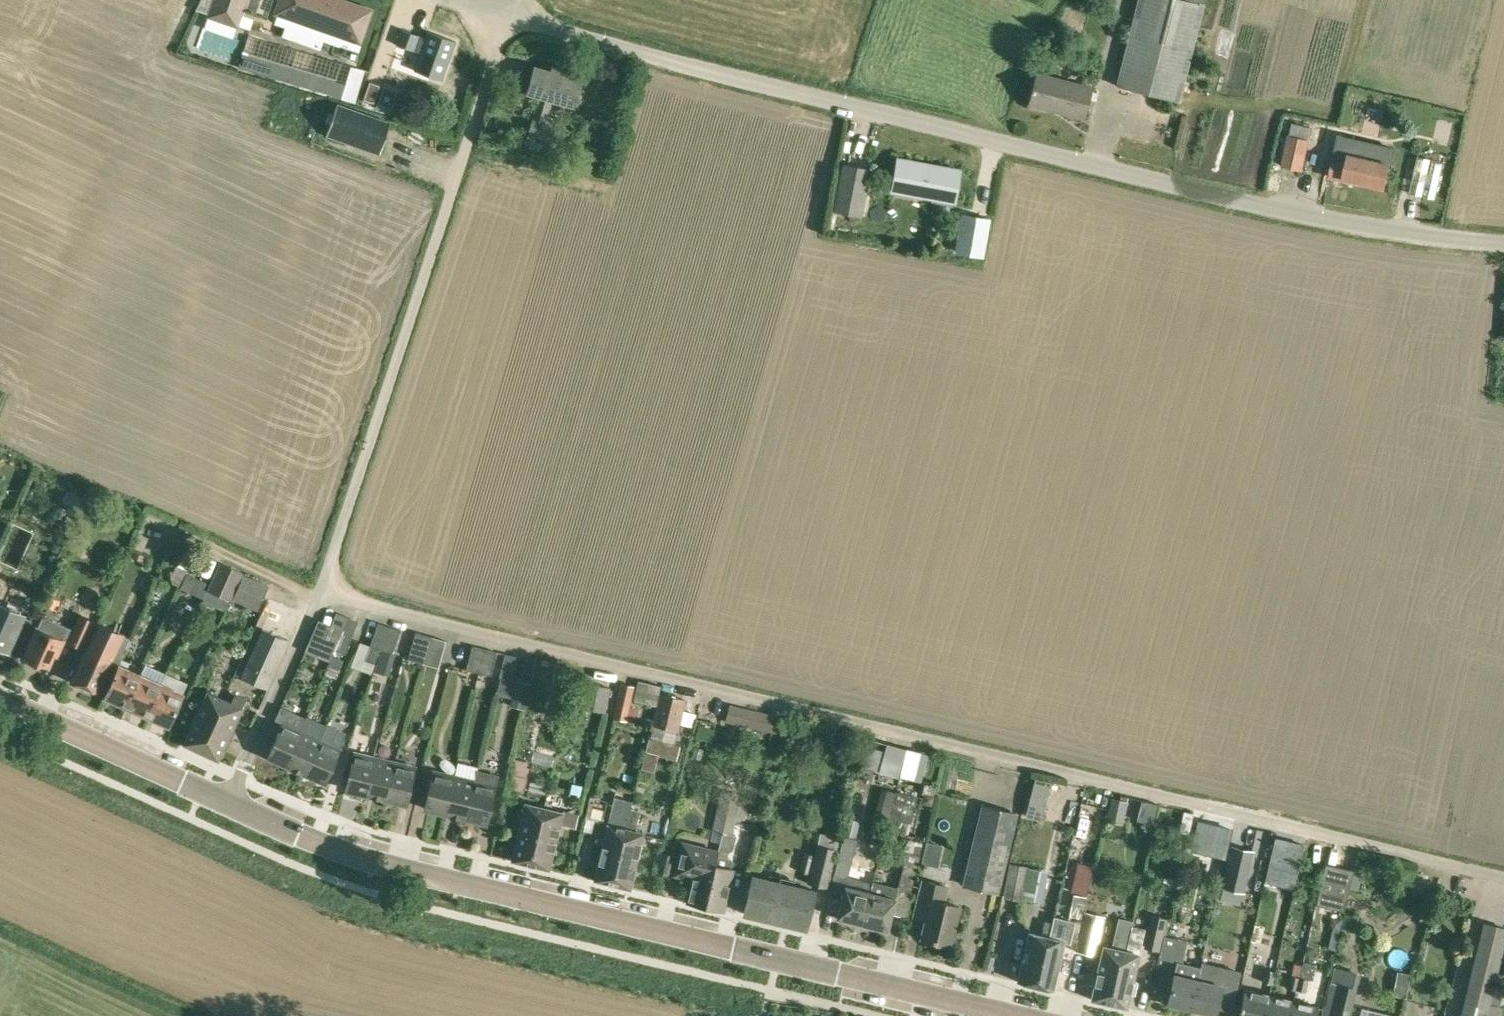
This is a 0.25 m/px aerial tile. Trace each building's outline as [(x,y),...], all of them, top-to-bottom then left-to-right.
[(211,14),(236,23),(244,0),(216,0),(211,14)] [(246,9),(255,12),(259,0),(249,0),(246,9)] [(274,13),(277,15),(288,18),(285,27),(283,34),(319,47),(323,38),(325,31),(361,44),(374,8),(350,0),(278,0),(274,13)] [(1116,85),(1180,101),(1205,0),(1138,0),(1116,85)] [(444,77),(458,38),(429,28),(427,34),(421,32),(403,25),(398,41),(421,49),(415,66),(444,77)] [(239,65),(343,97),(352,67),(297,50),(293,65),(288,63),(293,48),(248,35),(239,65)] [(356,101),(365,70),(352,67),(343,97),(356,101)] [(528,91),(540,95),(528,135),(556,143),(562,124),(546,119),(552,99),(574,105),(582,77),(553,68),(551,73),(535,68),(528,91)] [(1084,118),(1092,88),(1037,74),(1029,104),(1084,118)] [(381,84),(370,81),(364,100),(374,103),(381,84)] [(391,123),(338,103),(326,135),(379,155),(391,123)] [(1294,123),(1291,135),(1289,134),(1282,165),(1303,170),(1310,139),(1312,127),(1294,123)] [(1339,136),(1330,176),(1348,180),(1348,178),(1385,187),(1395,149),(1339,136)] [(560,156),(563,148),(527,137),(525,146),(560,156)] [(571,163),(581,165),(585,151),(576,148),(571,163)] [(1410,193),(1435,199),(1444,161),(1419,155),(1410,193)] [(955,201),(961,170),(897,159),(892,190),(955,201)] [(833,211),(861,216),(870,169),(842,164),(833,211)] [(982,256),(989,219),(962,214),(956,251),(982,256)] [(193,559),(180,553),(175,564),(185,570),(188,571),(193,559)] [(221,562),(212,580),(208,589),(230,599),(242,572),(221,562)] [(256,610),(267,584),(244,574),(233,600),(256,610)] [(25,614),(0,604),(0,646),(9,650),(25,614)] [(328,635),(338,639),(339,639),(340,635),(347,617),(336,612),(328,635)] [(37,626),(22,658),(33,663),(33,667),(40,671),(44,668),(46,669),(53,654),(56,655),(63,640),(67,641),(84,648),(96,620),(79,613),(73,629),(44,616),(39,627),(37,626)] [(129,636),(99,622),(92,638),(91,638),(72,680),(84,686),(84,690),(90,692),(94,690),(100,693),(112,667),(116,669),(118,664),(124,652),(122,651),(129,636)] [(378,623),(370,645),(365,660),(376,664),(381,649),(382,649),(389,626),(378,623)] [(389,626),(382,649),(379,658),(388,661),(391,653),(393,653),(400,630),(389,626)] [(268,689),(290,641),(263,629),(241,677),(268,689)] [(408,659),(423,663),(431,636),(416,632),(408,659)] [(339,639),(338,639),(334,650),(345,654),(351,639),(340,635),(339,639)] [(431,636),(423,663),(438,668),(446,641),(431,636)] [(485,648),(473,645),(467,669),(479,671),(485,648)] [(485,648),(479,671),(491,674),(497,651),(485,648)] [(505,653),(500,676),(513,679),(518,656),(505,653)] [(333,657),(329,667),(339,671),(343,661),(333,657)] [(116,669),(105,695),(114,699),(115,705),(120,707),(125,704),(126,705),(140,673),(118,664),(116,669)] [(161,683),(140,673),(126,705),(135,709),(136,714),(141,717),(146,714),(147,714),(161,683)] [(661,684),(639,679),(634,700),(657,705),(661,684)] [(527,683),(515,680),(511,698),(509,706),(521,709),(527,683)] [(606,713),(611,688),(586,682),(581,707),(606,713)] [(166,722),(168,724),(182,692),(161,683),(147,714),(157,718),(157,723),(163,725),(166,722)] [(622,683),(614,718),(626,721),(633,685),(622,683)] [(184,743),(203,752),(210,737),(206,735),(214,718),(223,722),(232,703),(231,702),(208,692),(184,743)] [(676,730),(684,699),(661,692),(653,723),(676,730)] [(210,737),(203,752),(218,758),(246,698),(236,693),(231,702),(232,703),(223,722),(214,718),(206,735),(210,737)] [(709,709),(710,696),(693,695),(692,708),(709,709)] [(747,708),(743,723),(778,732),(782,716),(747,708)] [(268,757),(287,765),(302,731),(283,723),(268,757)] [(321,740),(306,774),(325,783),(347,733),(328,725),(321,740)] [(302,731),(287,765),(306,774),(321,740),(302,731)] [(377,744),(357,739),(345,789),(350,790),(349,796),(360,798),(362,793),(366,794),(375,758),(374,758),(377,744)] [(900,778),(902,772),(908,750),(909,748),(888,742),(879,773),(900,778)] [(641,767),(654,770),(658,754),(645,751),(641,767)] [(375,758),(366,794),(386,799),(395,763),(375,758)] [(523,788),(529,765),(515,762),(509,785),(523,788)] [(395,763),(386,799),(407,804),(415,768),(395,763)] [(475,781),(466,818),(488,823),(499,775),(478,769),(475,781)] [(424,808),(446,813),(454,776),(433,771),(424,808)] [(454,776),(446,813),(466,818),(475,781),(454,776)] [(934,796),(936,786),(924,783),(922,793),(924,794),(934,796)] [(880,787),(875,804),(891,808),(895,791),(880,787)] [(888,830),(908,835),(918,796),(898,791),(888,830)] [(711,831),(722,834),(734,837),(738,820),(746,822),(750,802),(720,795),(711,831)] [(595,844),(603,846),(595,879),(613,884),(632,801),(615,797),(605,835),(598,833),(595,844)] [(632,801),(613,884),(630,888),(644,833),(635,831),(640,811),(632,809),(633,801),(632,801)] [(513,860),(531,864),(544,808),(527,804),(513,860)] [(999,894),(1019,813),(982,804),(963,885),(999,894)] [(544,808),(531,864),(549,868),(559,824),(576,828),(579,813),(563,809),(562,812),(544,808)] [(652,839),(665,839),(665,812),(652,812),(652,839)] [(1196,820),(1192,841),(1197,842),(1195,850),(1205,852),(1211,823),(1196,820)] [(716,865),(706,906),(724,911),(734,869),(732,868),(733,862),(732,858),(728,857),(729,852),(730,852),(734,849),(737,838),(734,837),(722,834),(718,851),(719,851),(716,865)] [(844,836),(829,894),(843,898),(848,878),(858,839),(844,836)] [(1269,865),(1287,869),(1289,870),(1297,872),(1304,844),(1275,837),(1269,865)] [(910,839),(907,852),(897,890),(911,894),(921,855),(924,842),(910,839)] [(688,902),(706,906),(716,865),(719,851),(718,851),(683,842),(676,874),(693,878),(688,902)] [(800,870),(810,873),(807,882),(829,888),(839,849),(817,844),(815,854),(805,852),(800,870)] [(1232,846),(1223,887),(1243,891),(1252,850),(1232,846)] [(669,875),(674,855),(663,852),(658,872),(669,875)] [(1022,901),(1025,886),(1039,889),(1043,870),(1029,867),(1029,866),(1011,863),(1004,898),(1022,901)] [(1344,910),(1354,869),(1326,863),(1317,904),(1344,910)] [(1048,903),(1059,874),(1046,869),(1035,899),(1048,903)] [(1289,870),(1287,869),(1283,886),(1293,888),(1297,872),(1289,870)] [(815,890),(754,876),(745,913),(806,928),(815,890)] [(1086,894),(1089,879),(1074,876),(1071,890),(1086,894)] [(848,878),(843,898),(838,917),(863,924),(871,892),(870,892),(872,884),(848,878)] [(946,886),(924,880),(917,907),(929,910),(922,938),(936,942),(936,940),(950,943),(960,906),(943,902),(946,886)] [(871,892),(863,924),(888,930),(896,898),(894,898),(897,889),(887,886),(885,896),(871,892)] [(1075,894),(1070,915),(1083,917),(1087,897),(1075,894)] [(1097,956),(1106,916),(1085,911),(1076,951),(1097,956)] [(1161,951),(1168,919),(1151,915),(1143,947),(1161,951)] [(1128,943),(1133,921),(1119,918),(1115,940),(1128,943)] [(1041,935),(1030,932),(1018,980),(1036,985),(1052,921),(1045,919),(1041,935)] [(1052,921),(1036,985),(1053,989),(1064,941),(1058,940),(1062,925),(1052,922),(1053,921),(1052,921)] [(1462,1015),(1487,1015),(1503,947),(1503,926),(1484,922),(1462,1015)] [(1255,925),(1248,955),(1248,957),(1253,958),(1257,942),(1262,943),(1266,927),(1255,925)] [(1183,964),(1188,941),(1165,935),(1160,958),(1177,963),(1183,964)] [(1193,959),(1206,961),(1208,947),(1196,945),(1193,959)] [(1092,998),(1111,1003),(1117,976),(1121,977),(1127,951),(1104,946),(1092,998)] [(1117,976),(1111,1003),(1127,1006),(1139,954),(1127,951),(1121,977),(1117,976)] [(1300,976),(1309,979),(1312,979),(1316,964),(1303,961),(1300,976)] [(1201,967),(1187,964),(1187,965),(1183,964),(1177,963),(1174,974),(1168,1002),(1192,1008),(1199,980),(1201,967)] [(1361,972),(1335,966),(1322,1015),(1350,1015),(1361,972)] [(1273,984),(1276,971),(1266,968),(1263,982),(1273,984)] [(1398,971),(1393,995),(1406,998),(1411,973),(1398,971)] [(1288,987),(1297,989),(1300,976),(1291,974),(1288,987)] [(1306,991),(1309,979),(1300,976),(1297,989),(1306,991)] [(1199,980),(1192,1008),(1216,1013),(1222,985),(1199,980)] [(1494,988),(1491,1002),(1499,1003),(1501,989),(1494,988)] [(1245,989),(1238,1015),(1265,1015),(1270,995),(1245,989)] [(1270,995),(1265,1015),(1290,1015),(1294,1001),(1270,995)] [(1294,1001),(1290,1015),(1317,1015),(1319,1006),(1294,1001)] [(1400,1015),(1361,1006),(1359,1015),(1400,1015)]
